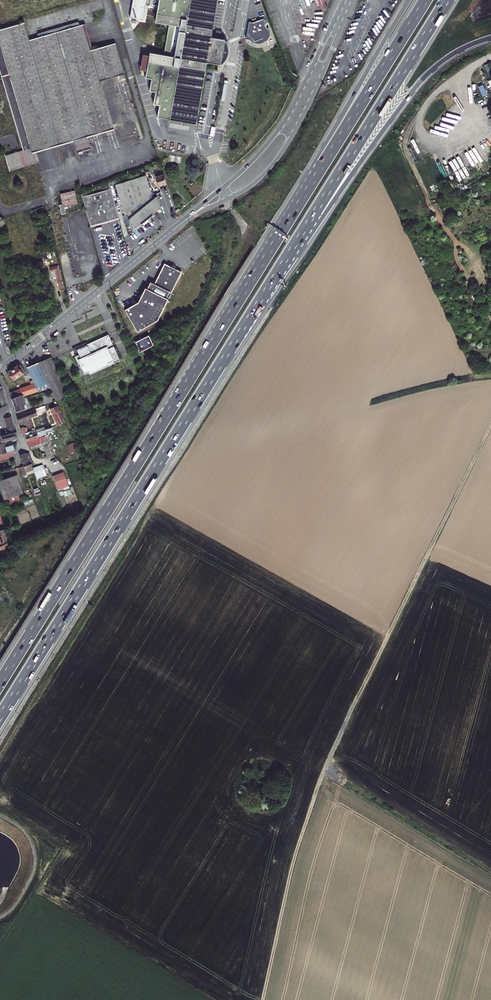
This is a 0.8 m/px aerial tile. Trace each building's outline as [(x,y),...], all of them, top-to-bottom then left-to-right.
[(130,18),(143,20),(146,0),(133,0),(130,18)] [(155,22),(169,25),(167,35),(173,36),(175,26),(180,27),(175,55),(173,54),(172,57),(170,56),(164,55),(150,53),(149,56),(147,71),(146,77),(152,78),(149,91),(155,92),(153,104),(159,105),(157,117),(196,124),(206,63),(220,65),(220,64),(222,64),(225,60),(227,56),(228,54),(228,49),(226,41),(224,41),(225,40),(211,37),(217,0),(159,0),(155,22)] [(249,22),(246,39),(250,39),(252,41),(254,42),(256,43),(258,43),(261,43),(263,42),(265,41),(267,39),(268,37),(269,35),(270,33),(270,31),(269,29),(269,28),(267,28),(264,19),(253,22),(249,22)] [(37,34),(38,37),(80,25),(79,22),(37,34)] [(0,30),(0,70),(23,151),(5,156),(9,170),(36,162),(33,152),(32,148),(43,145),(43,147),(47,146),(47,144),(70,137),(72,141),(73,141),(77,153),(91,149),(87,136),(86,133),(113,125),(100,81),(125,74),(116,43),(91,50),(88,51),(80,25),(38,37),(30,40),(25,23),(0,30)] [(92,47),(86,24),(80,25),(88,51),(91,50),(90,47),(92,47)] [(164,55),(170,56),(173,36),(167,35),(164,55)] [(140,70),(147,71),(149,56),(143,55),(140,70)] [(114,129),(113,125),(86,133),(87,136),(114,129)] [(43,147),(43,145),(32,148),(33,152),(35,152),(72,141),(70,137),(47,144),(47,146),(43,147)] [(161,168),(160,163),(148,167),(150,173),(154,171),(153,169),(157,168),(158,169),(161,168)] [(158,186),(167,184),(162,171),(154,173),(158,186)] [(152,197),(146,175),(115,185),(125,216),(124,217),(127,231),(131,228),(133,230),(157,211),(156,210),(149,202),(153,199),(153,200),(158,198),(157,195),(152,197)] [(90,226),(102,223),(119,219),(109,182),(81,192),(90,226)] [(62,214),(66,213),(64,206),(76,204),(73,191),(61,194),(64,204),(60,205),(62,214)] [(153,199),(149,202),(156,210),(161,207),(158,198),(153,200),(153,199)] [(125,309),(138,332),(158,320),(168,299),(167,298),(170,292),(171,293),(181,272),(175,269),(171,267),(165,264),(154,284),(150,282),(147,289),(145,288),(138,302),(125,309)] [(56,276),(60,290),(65,289),(59,265),(50,268),(52,278),(56,276)] [(85,374),(89,372),(90,374),(120,360),(114,346),(113,347),(112,345),(113,344),(108,334),(76,349),(79,355),(75,357),(79,364),(80,363),(84,374),(85,374)] [(140,352),(154,345),(149,335),(136,341),(139,348),(138,349),(140,352)] [(41,362),(39,363),(51,390),(55,400),(68,394),(51,357),(41,362)] [(35,384),(38,391),(45,389),(49,388),(50,390),(51,390),(39,363),(27,368),(33,380),(35,384)] [(20,364),(8,372),(14,380),(26,372),(20,364)] [(33,380),(19,384),(21,388),(35,384),(33,380)] [(23,394),(24,396),(31,394),(38,391),(35,384),(21,388),(21,389),(23,395),(23,394)] [(18,390),(10,393),(12,398),(20,395),(18,390)] [(20,395),(12,398),(16,411),(27,408),(24,396),(23,394),(23,395),(20,395)] [(9,409),(7,405),(2,407),(0,408),(0,413),(9,409)] [(57,407),(51,410),(54,418),(58,425),(65,423),(60,410),(59,411),(57,407)] [(38,415),(36,409),(17,416),(19,422),(29,418),(38,415)] [(8,426),(10,434),(2,436),(1,436),(3,442),(18,437),(11,416),(5,418),(8,426)] [(25,436),(27,442),(45,436),(51,455),(54,454),(51,445),(47,435),(47,432),(53,431),(52,427),(45,430),(26,436),(25,436)] [(26,433),(26,436),(45,430),(44,427),(26,433)] [(36,448),(44,446),(46,453),(42,454),(43,458),(51,455),(45,436),(27,442),(29,448),(31,450),(36,448)] [(17,444),(6,447),(5,448),(3,443),(0,443),(0,454),(16,450),(17,444)] [(71,453),(78,451),(74,443),(68,446),(71,453)] [(14,456),(16,450),(0,454),(0,460),(14,456)] [(33,463),(29,453),(25,453),(20,455),(24,466),(20,468),(23,473),(28,471),(33,469),(33,468),(32,464),(33,463)] [(47,463),(42,465),(46,475),(50,474),(47,463)] [(33,469),(37,478),(46,475),(42,465),(33,468),(33,469)] [(69,485),(64,472),(53,476),(58,489),(69,485)] [(0,480),(0,486),(4,500),(5,500),(19,495),(23,493),(17,474),(0,480)] [(5,500),(6,505),(20,500),(19,495),(5,500)] [(9,545),(7,540),(1,516),(0,516),(0,529),(0,530),(0,539),(1,543),(0,543),(0,550),(9,545)]
